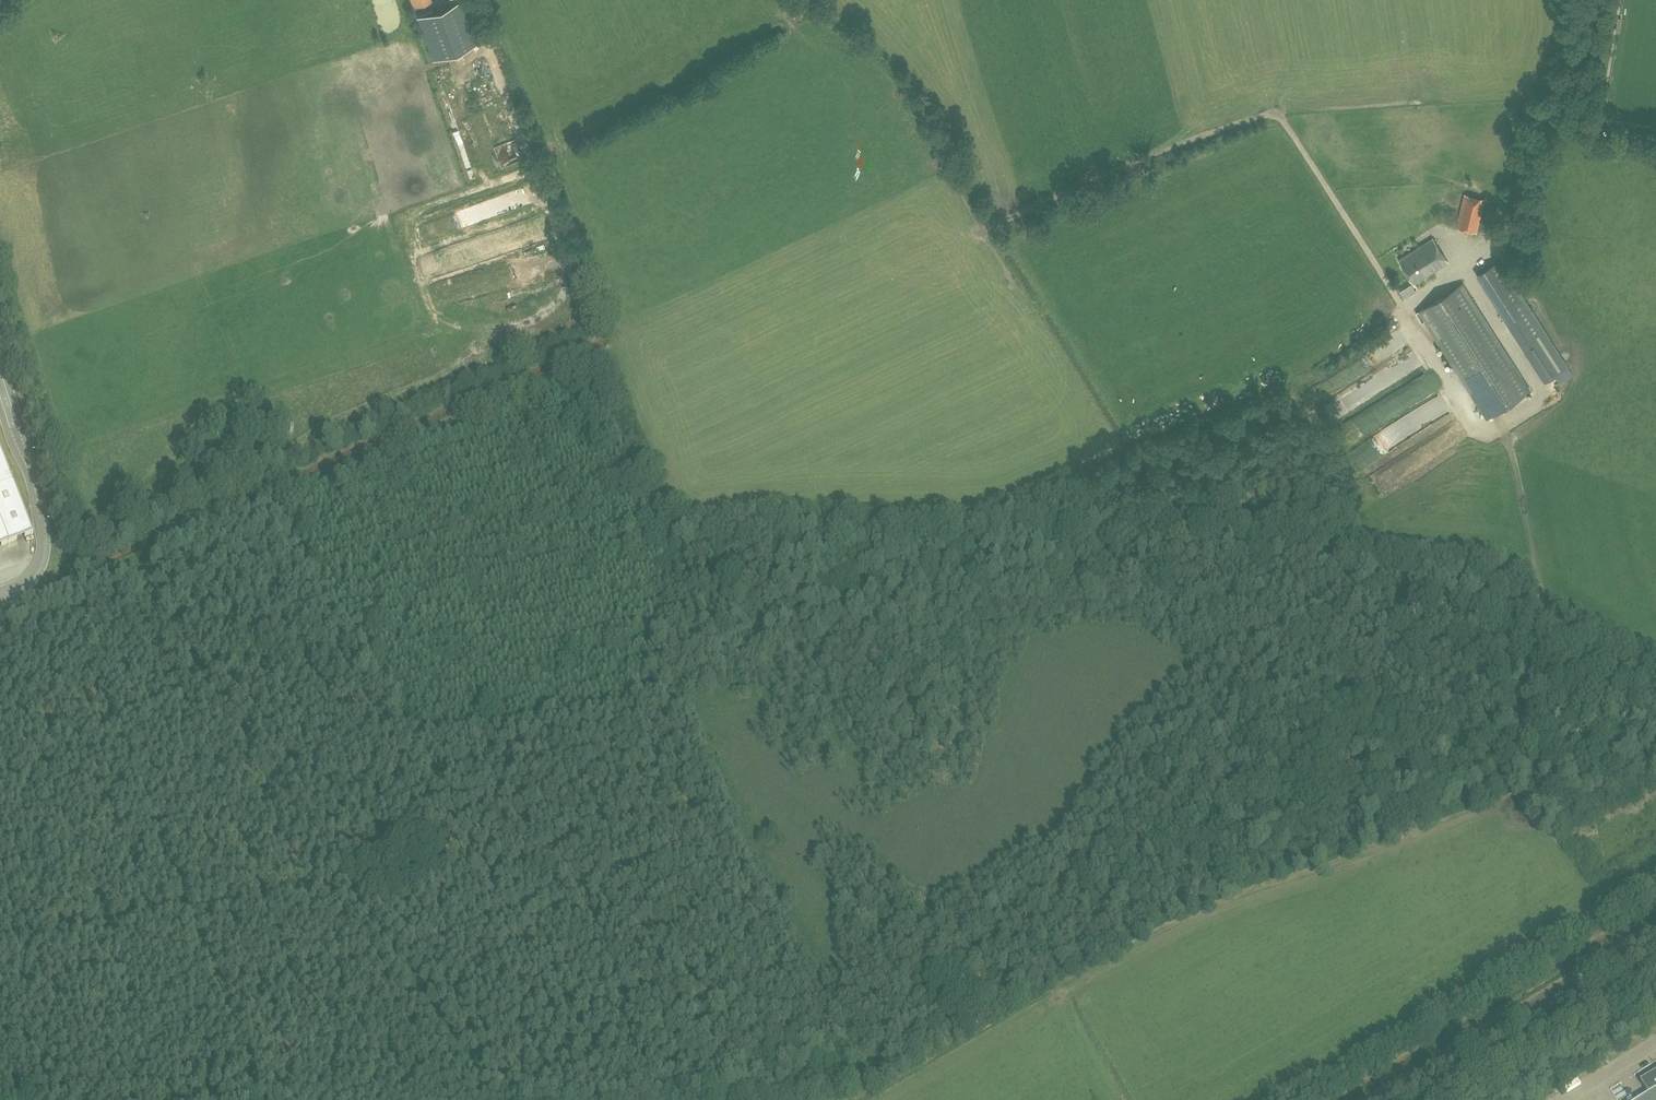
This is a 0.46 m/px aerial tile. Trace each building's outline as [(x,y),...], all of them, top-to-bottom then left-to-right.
[(480,42),(464,0),(462,0),(434,11),(418,17),(417,17),(433,59),(480,42)] [(1465,195),(1457,227),(1477,231),(1485,199),(1465,195)] [(1398,260),(1413,284),(1448,262),(1433,238),(1398,260)] [(1462,283),(1419,311),(1487,419),(1530,392),(1462,283)] [(1566,369),(1530,310),(1511,322),(1547,380),(1566,369)] [(1378,389),(1396,377),(1392,371),(1374,383),(1378,389)] [(33,533),(0,449),(0,546),(33,533)] [(1641,1080),(1640,1081),(1648,1094),(1638,1099),(1655,1099),(1655,1071),(1641,1080)]
